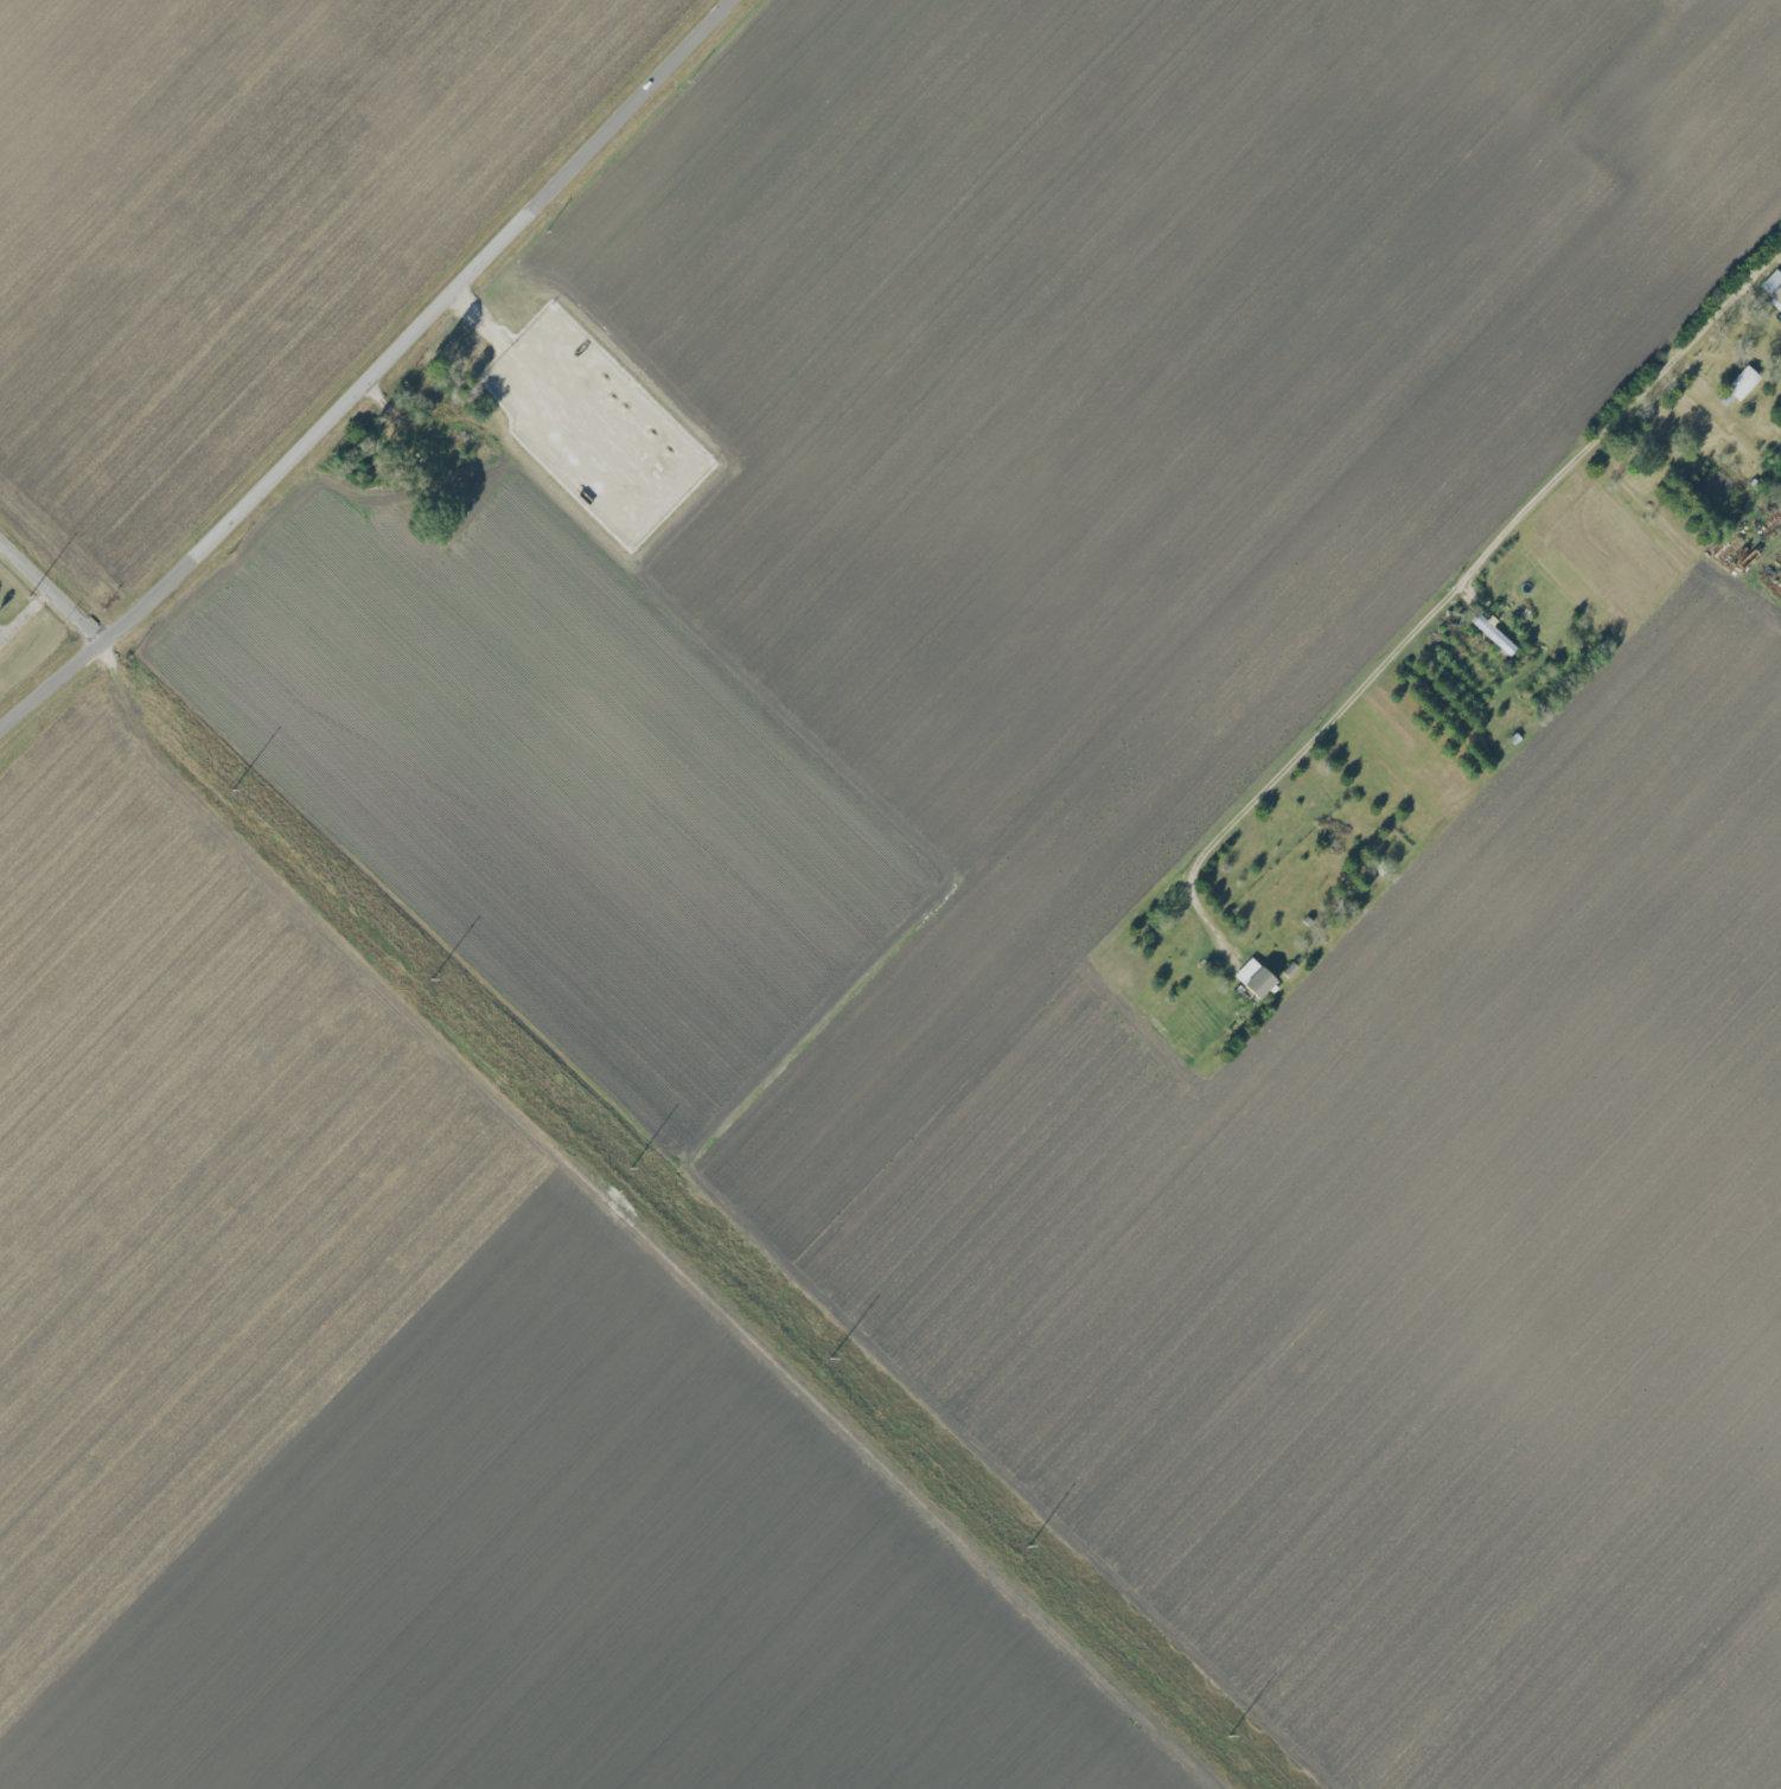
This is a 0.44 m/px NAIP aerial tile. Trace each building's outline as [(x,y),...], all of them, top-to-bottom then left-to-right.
[(1780,305),(1780,272),(1777,268),(1760,286),(1780,305)] [(1761,375),(1746,364),(1727,389),(1742,401),(1761,375)] [(1470,624),(1512,655),(1519,646),(1477,614),(1470,624)] [(1277,981),(1252,957),(1234,976),(1260,1000),(1277,981)]
